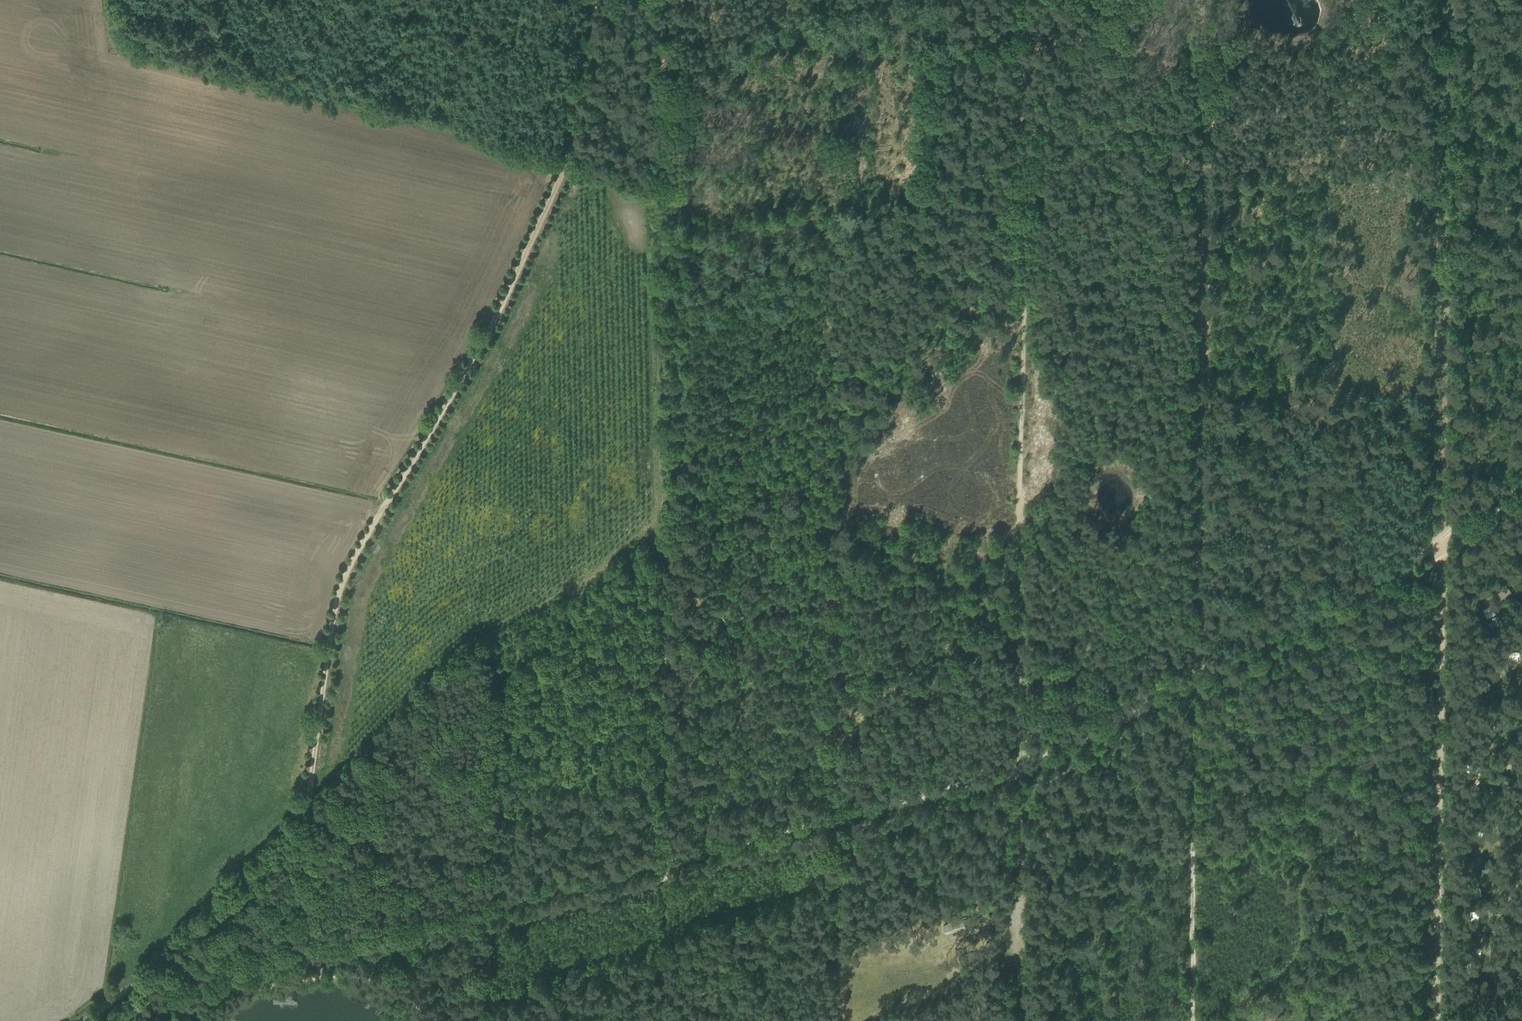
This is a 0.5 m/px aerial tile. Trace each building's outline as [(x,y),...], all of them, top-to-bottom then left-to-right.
[(1497,589),(1502,596),(1509,592),(1504,585),(1497,589)] [(1497,667),(1501,674),(1508,670),(1504,663),(1497,667)] [(1478,680),(1472,686),(1477,692),(1484,687),(1478,680)] [(1473,866),(1481,867),(1481,858),(1473,858),(1473,866)] [(971,926),(969,918),(944,925),(946,933),(971,926)] [(1472,935),(1472,947),(1482,947),(1482,935),(1472,935)]
